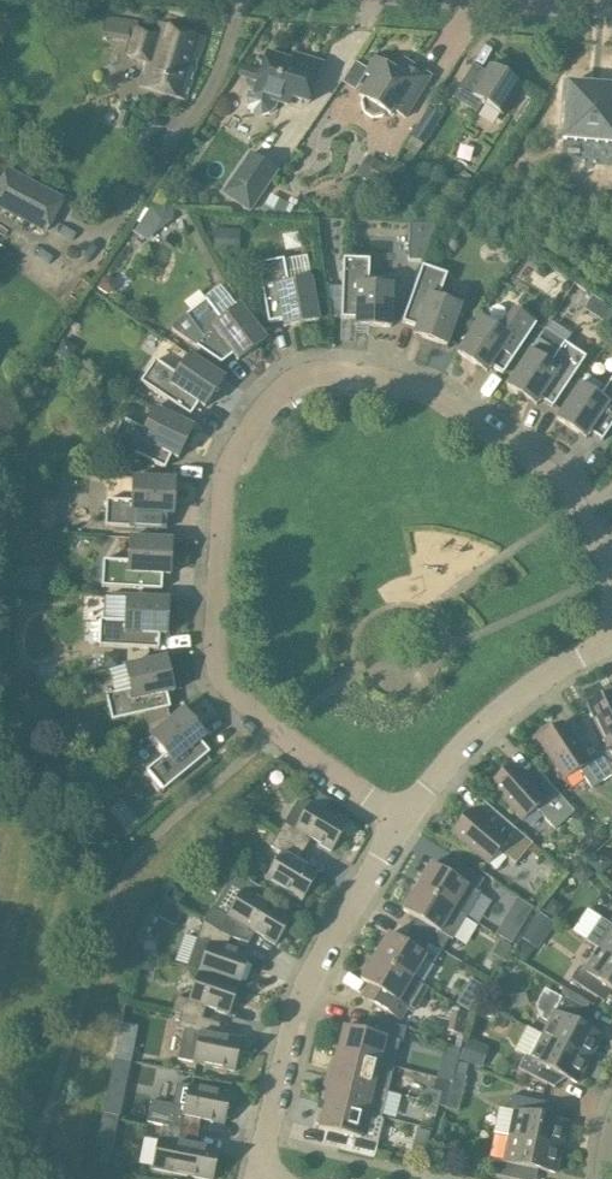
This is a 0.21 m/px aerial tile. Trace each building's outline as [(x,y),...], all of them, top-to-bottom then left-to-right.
[(138,30),(130,58),(149,63),(142,88),(187,102),(206,38),(160,24),(157,35),(138,30)] [(301,64),(267,53),(254,93),(248,91),(246,98),(248,106),(253,112),(262,115),(270,113),(275,108),(277,102),(289,106),(292,98),(309,103),(322,63),(303,57),(301,64)] [(370,77),(359,96),(364,99),(362,102),(364,112),(373,118),(383,116),(385,111),(391,114),(393,110),(405,117),(431,76),(405,59),(397,72),(375,58),(365,74),(370,77)] [(474,64),(453,98),(477,113),(483,103),(502,115),(521,84),(491,65),(486,72),(474,64)] [(564,139),(611,143),(611,88),(569,84),(564,139)] [(251,153),(224,193),(250,211),(277,171),(251,153)] [(0,190),(0,206),(48,232),(65,200),(10,171),(0,190)] [(149,204),(137,231),(156,239),(168,212),(149,204)] [(423,261),(436,225),(409,224),(408,261),(423,261)] [(368,260),(342,259),(340,300),(326,300),(329,319),(354,320),(354,327),(389,328),(391,286),(367,285),(368,260)] [(282,260),(256,265),(267,324),(281,322),(283,329),(317,322),(310,281),(286,285),(282,260)] [(421,266),(401,323),(415,328),(412,335),(446,346),(459,307),(437,299),(446,275),(421,266)] [(102,281),(98,287),(99,293),(106,297),(111,296),(115,290),(114,284),(108,280),(102,281)] [(173,334),(220,366),(232,356),(236,362),(264,341),(239,307),(236,310),(227,299),(212,311),(204,302),(173,326),(172,327),(171,329),(171,330),(171,332),(172,333),(173,334)] [(479,318),(456,353),(485,373),(489,366),(502,375),(535,325),(513,310),(499,331),(479,318)] [(543,330),(506,386),(535,405),(539,399),(551,407),(585,357),(543,330)] [(55,356),(67,363),(73,354),(71,348),(62,343),(55,356)] [(188,357),(175,376),(153,362),(139,385),(189,417),(197,405),(203,409),(223,380),(188,357)] [(579,384),(556,419),(585,438),(589,432),(601,440),(611,424),(611,376),(598,397),(579,384)] [(154,411),(144,432),(121,421),(110,445),(164,471),(170,457),(177,460),(192,429),(154,411)] [(24,449),(33,468),(46,461),(37,442),(24,449)] [(133,480),(131,503),(106,502),(105,528),(165,532),(165,517),(173,517),(174,482),(133,480)] [(129,540),(128,564),(103,562),(102,589),(162,592),(162,577),(169,577),(171,542),(129,540)] [(126,600),(125,623),(100,622),(99,649),(159,651),(159,635),(164,635),(164,637),(167,637),(167,635),(165,635),(166,628),(167,628),(168,602),(126,600)] [(167,659),(125,669),(131,692),(106,698),(112,723),(171,710),(167,695),(174,693),(167,659)] [(611,749),(611,693),(587,704),(608,748),(611,747),(611,749)] [(152,738),(167,756),(147,773),(164,793),(210,754),(201,743),(206,738),(184,711),(152,738)] [(585,778),(592,789),(611,776),(611,771),(590,737),(578,745),(563,723),(538,739),(564,780),(580,769),(585,778)] [(541,774),(530,784),(513,764),(490,785),(522,820),(536,808),(542,815),(562,798),(541,774)] [(83,794),(93,805),(107,794),(97,782),(83,794)] [(278,835),(286,840),(304,850),(311,839),(332,851),(347,825),(311,803),(311,804),(306,801),(297,803),(278,835)] [(501,816),(491,827),(471,810),(452,833),(488,864),(500,850),(516,864),(528,849),(537,856),(541,851),(501,816)] [(304,850),(286,840),(278,835),(271,846),(282,853),(266,879),(302,901),(318,874),(297,862),(304,850)] [(417,887),(466,917),(481,893),(478,891),(484,880),(460,865),(452,877),(431,864),(417,887)] [(466,917),(417,887),(403,910),(425,923),(418,935),(442,950),(450,937),(453,939),(466,917)] [(220,931),(230,937),(248,943),(255,933),(275,945),(291,919),(243,890),(219,931),(220,931)] [(552,898),(544,910),(556,919),(560,912),(559,904),(552,898)] [(165,903),(158,917),(175,926),(182,912),(165,903)] [(532,923),(548,934),(555,924),(539,912),(532,923)] [(599,948),(611,957),(611,919),(609,923),(604,920),(597,930),(607,936),(599,948)] [(230,937),(220,931),(219,931),(204,921),(197,939),(187,968),(199,972),(239,986),(249,957),(226,949),(230,937)] [(503,921),(495,934),(512,944),(520,930),(503,921)] [(442,950),(418,935),(410,947),(389,934),(375,957),(429,990),(430,989),(413,979),(426,957),(435,962),(442,950)] [(492,954),(503,960),(511,946),(501,940),(492,954)] [(599,948),(584,970),(580,967),(571,979),(599,998),(607,986),(611,990),(611,957),(599,948)] [(429,990),(375,957),(361,980),(369,985),(383,993),(376,1004),(375,1003),(375,1005),(401,1021),(407,1010),(429,990)] [(239,986),(199,972),(189,1001),(177,997),(172,1012),(181,1014),(202,1018),(206,1007),(229,1015),(239,986)] [(550,1022),(543,1035),(590,1059),(602,1036),(580,1024),(586,1011),(545,990),(537,1006),(541,1017),(550,1022)] [(202,1018),(181,1014),(178,1029),(184,1030),(178,1059),(194,1062),(194,1063),(235,1071),(241,1041),(217,1036),(220,1024),(202,1018)] [(337,1053),(380,1063),(386,1037),(344,1027),(338,1052),(337,1051),(337,1053)] [(590,1059),(543,1035),(531,1058),(526,1055),(519,1069),(548,1084),(555,1071),(578,1083),(590,1059)] [(394,1067),(380,1063),(337,1053),(331,1078),(374,1088),(388,1092),(394,1067)] [(455,1075),(447,1108),(458,1111),(466,1078),(455,1075)] [(388,1092),(374,1088),(331,1078),(324,1103),(381,1117),(388,1092)] [(147,1123),(163,1126),(168,1127),(198,1133),(200,1120),(224,1124),(226,1118),(229,1119),(233,1102),(229,1101),(230,1094),(177,1084),(173,1105),(152,1101),(147,1123)] [(427,1101),(439,1105),(442,1092),(430,1089),(427,1101)] [(124,1096),(107,1093),(103,1113),(119,1116),(120,1116),(124,1096)] [(562,1147),(567,1121),(542,1115),(545,1101),(512,1095),(509,1110),(514,1111),(509,1136),(562,1147)] [(427,1101),(424,1113),(436,1116),(439,1105),(427,1101)] [(381,1117),(324,1103),(324,1104),(325,1104),(323,1111),(318,1112),(315,1123),(320,1126),(319,1129),(343,1135),(340,1149),(375,1157),(378,1143),(384,1121),(381,1117)] [(103,1113),(97,1146),(112,1149),(119,1116),(103,1113)] [(168,1127),(163,1126),(160,1139),(159,1138),(153,1169),(204,1178),(213,1178),(219,1151),(195,1146),(198,1133),(168,1127)] [(509,1136),(504,1161),(499,1160),(496,1175),(514,1178),(529,1178),(531,1168),(556,1173),(562,1147),(509,1136)] [(426,1152),(412,1149),(410,1158),(424,1161),(426,1152)]
